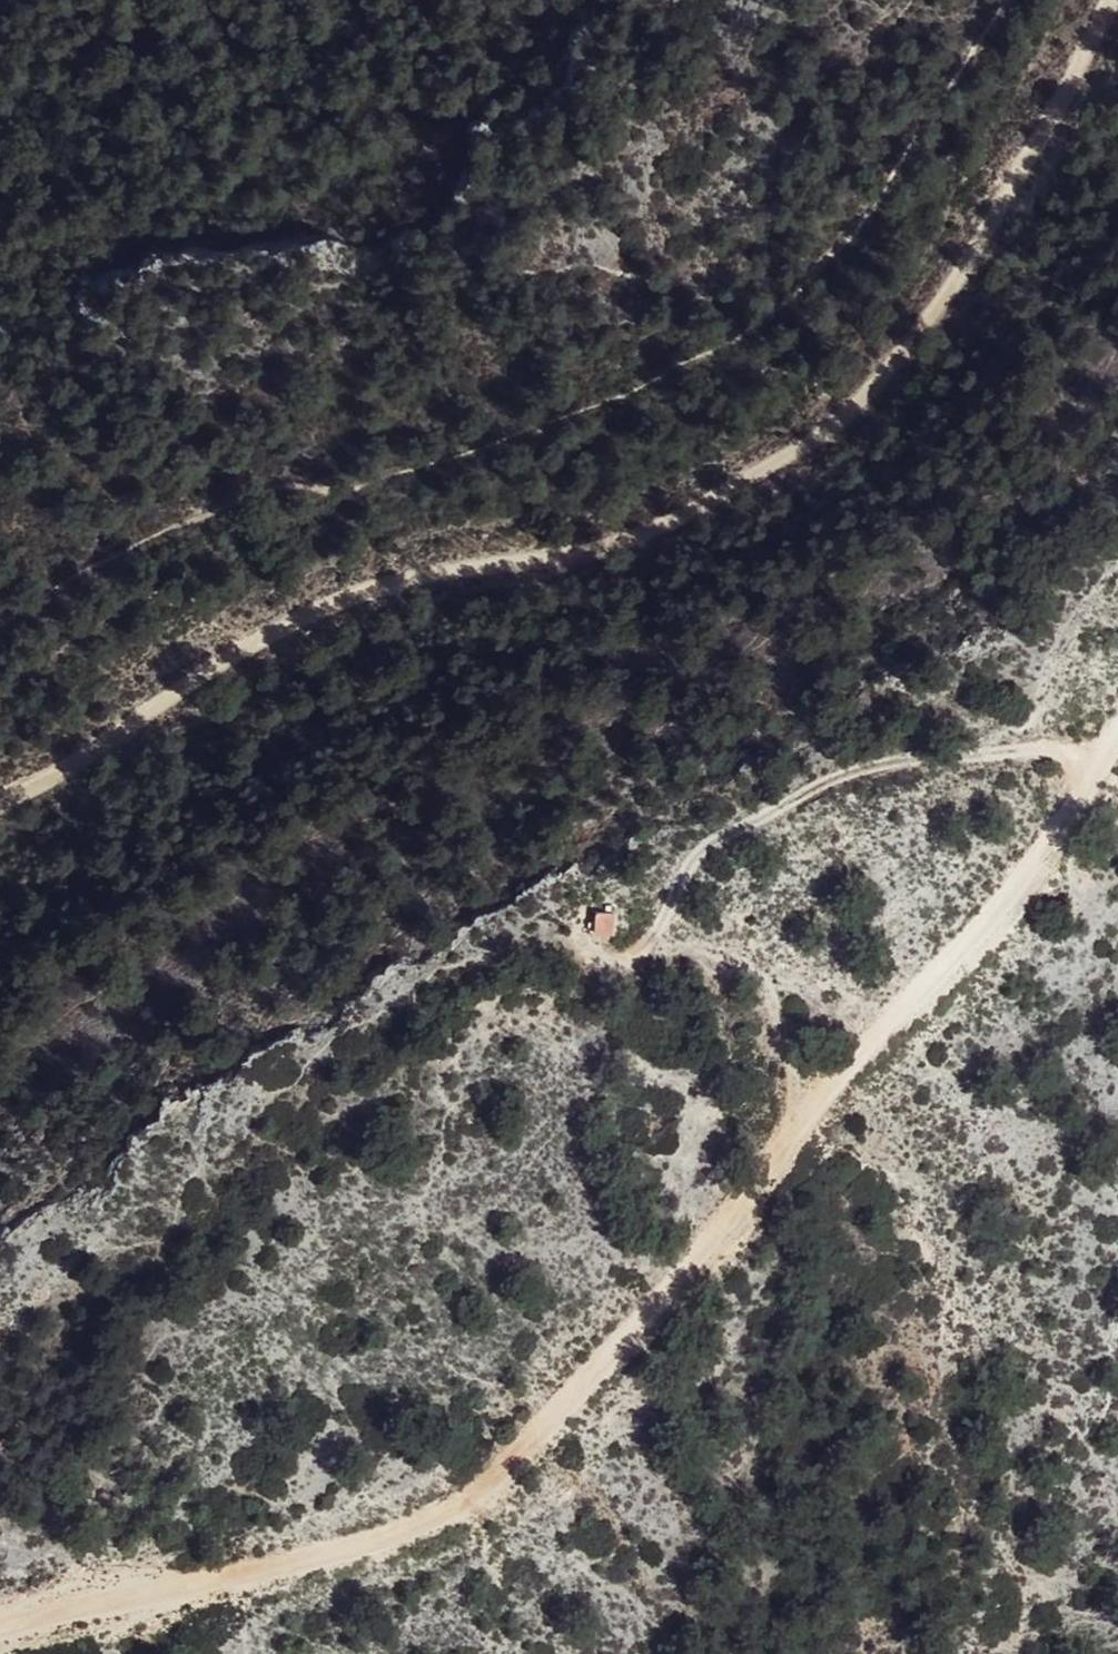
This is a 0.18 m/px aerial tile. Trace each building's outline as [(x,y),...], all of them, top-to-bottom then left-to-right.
[(616,928),(616,905),(594,905),(594,928),(616,928)]
